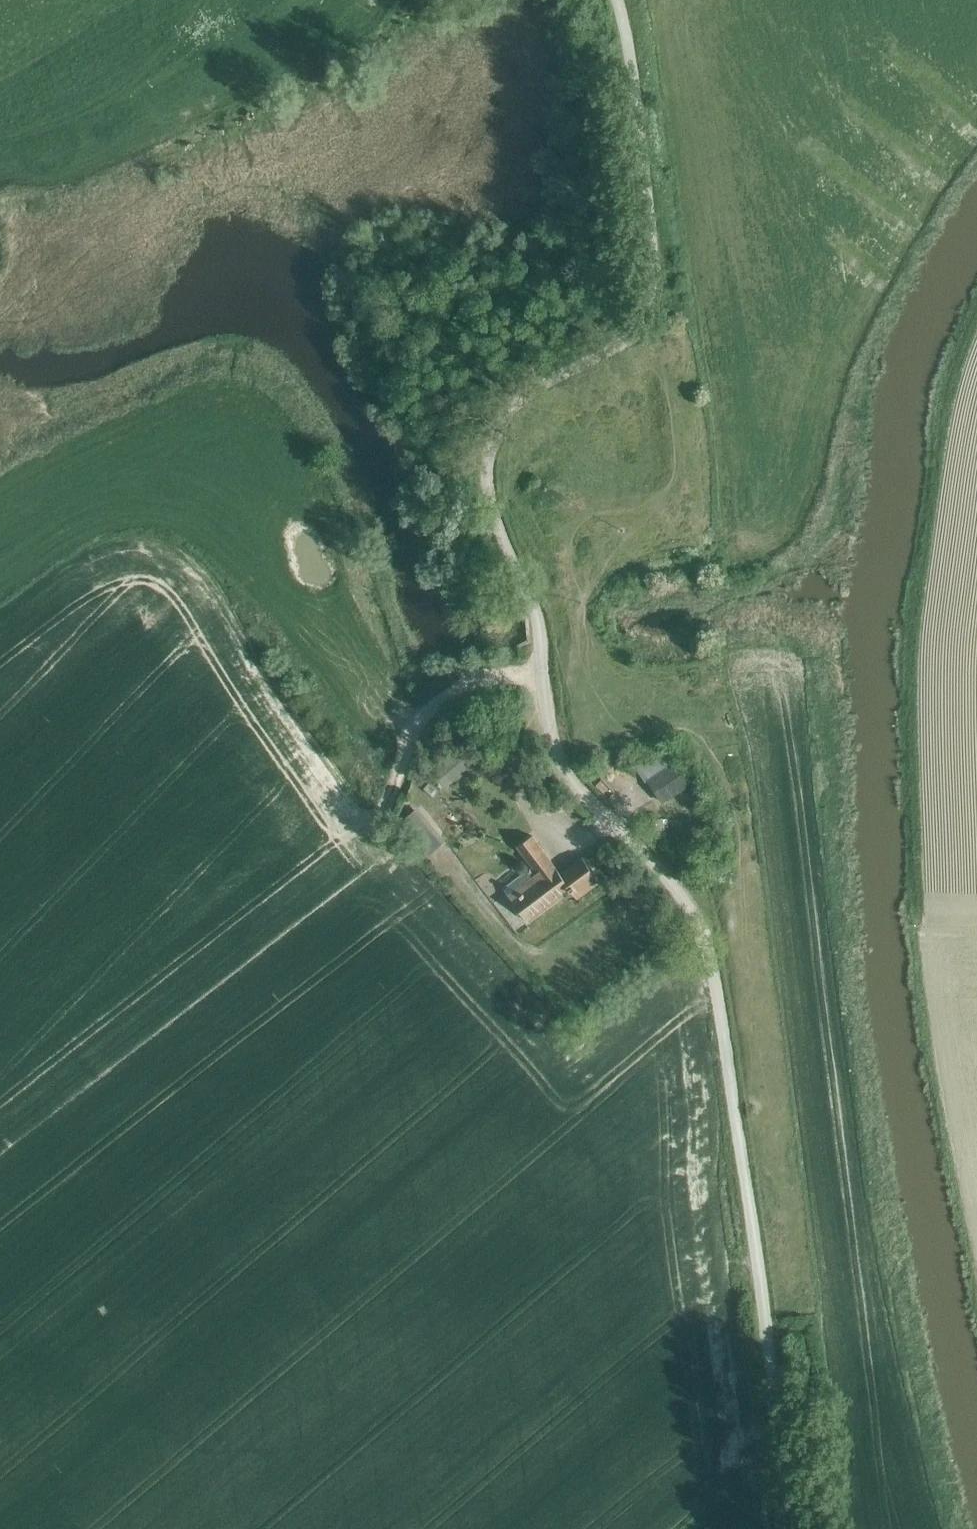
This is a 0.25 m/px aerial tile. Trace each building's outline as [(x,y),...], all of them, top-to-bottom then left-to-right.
[(668,767),(650,779),(664,800),(691,782),(673,754),(692,742),(687,733),(675,740),(674,739),(666,744),(668,747),(659,753),(668,767)] [(647,781),(650,779),(668,767),(659,753),(637,766),(647,781)] [(646,814),(637,815),(639,833),(648,832),(646,814)] [(664,816),(655,818),(655,821),(654,821),(655,825),(656,824),(658,829),(656,829),(657,833),(659,832),(659,835),(668,833),(664,816)] [(518,845),(533,865),(504,886),(529,920),(571,889),(578,897),(602,879),(584,855),(562,871),(534,834),(518,845)] [(683,834),(678,835),(683,868),(688,868),(683,834)]
